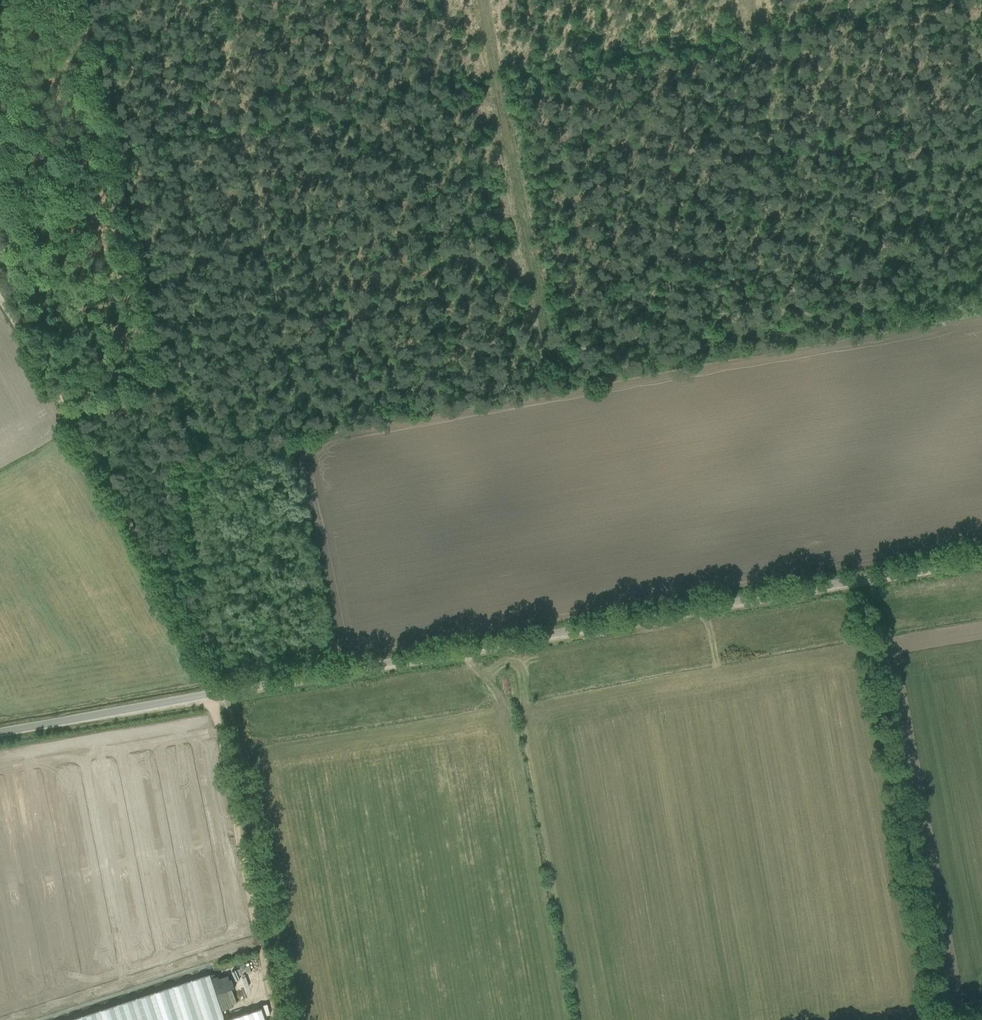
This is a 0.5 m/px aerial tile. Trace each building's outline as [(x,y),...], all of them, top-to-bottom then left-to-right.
[(76,1019),(223,1019),(209,977),(76,1019)] [(265,1010),(234,1019),(269,1019),(265,1010)]
